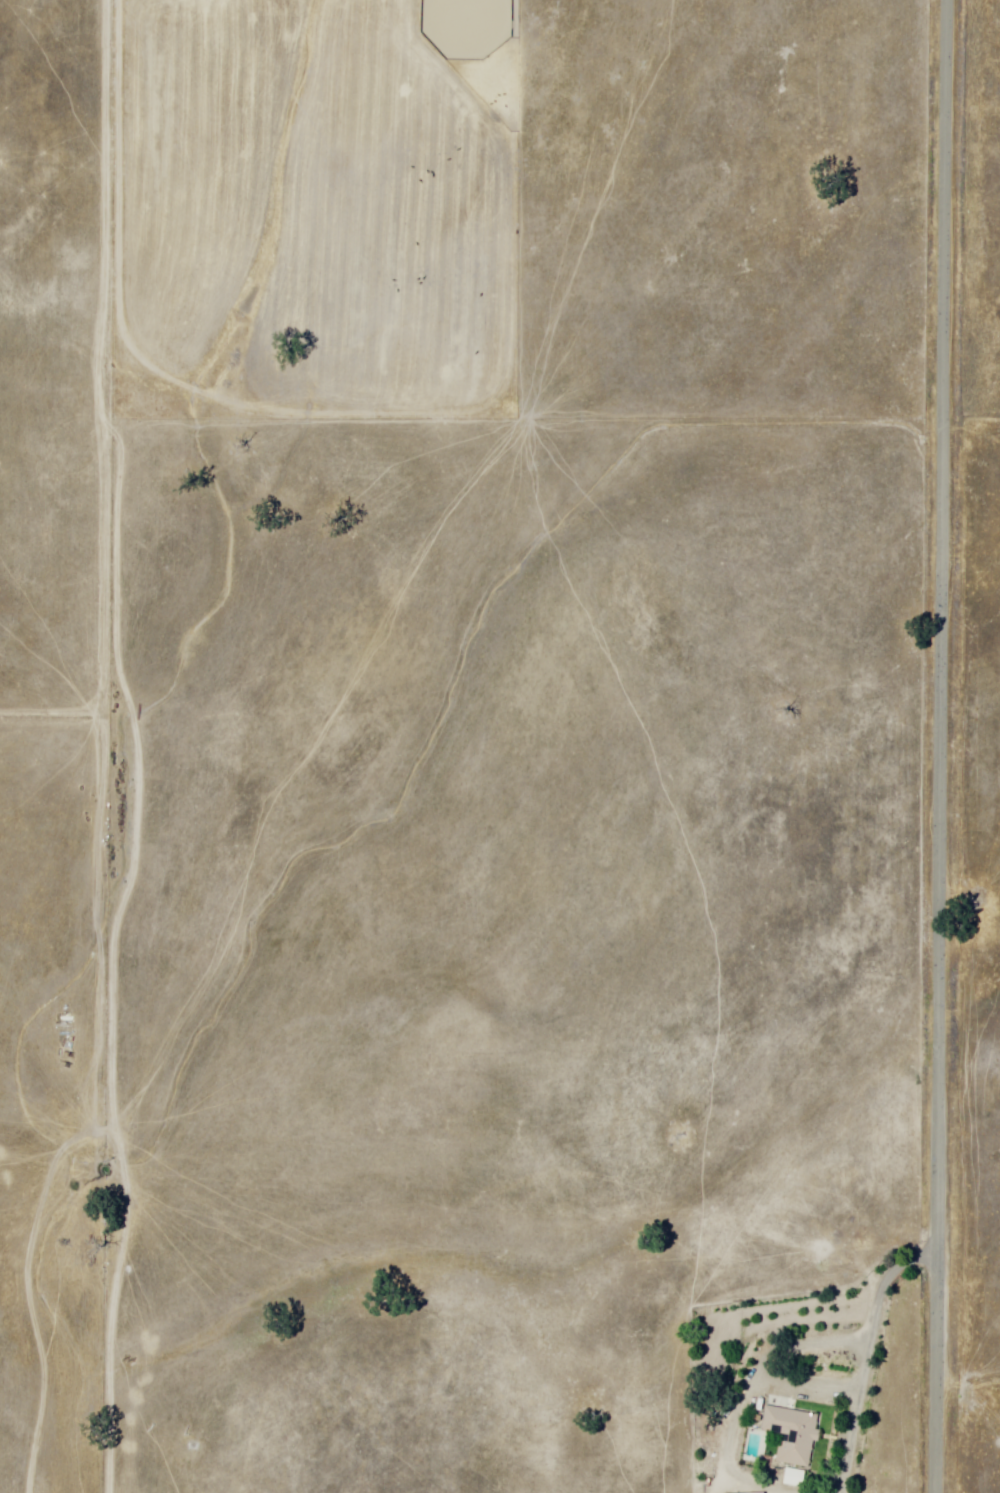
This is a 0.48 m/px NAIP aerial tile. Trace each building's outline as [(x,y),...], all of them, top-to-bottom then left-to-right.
[(811,1468),(818,1414),(764,1407),(760,1432),(779,1435),(775,1464),(811,1468)] [(781,1484),(799,1489),(804,1473),(786,1468),(781,1484)]
